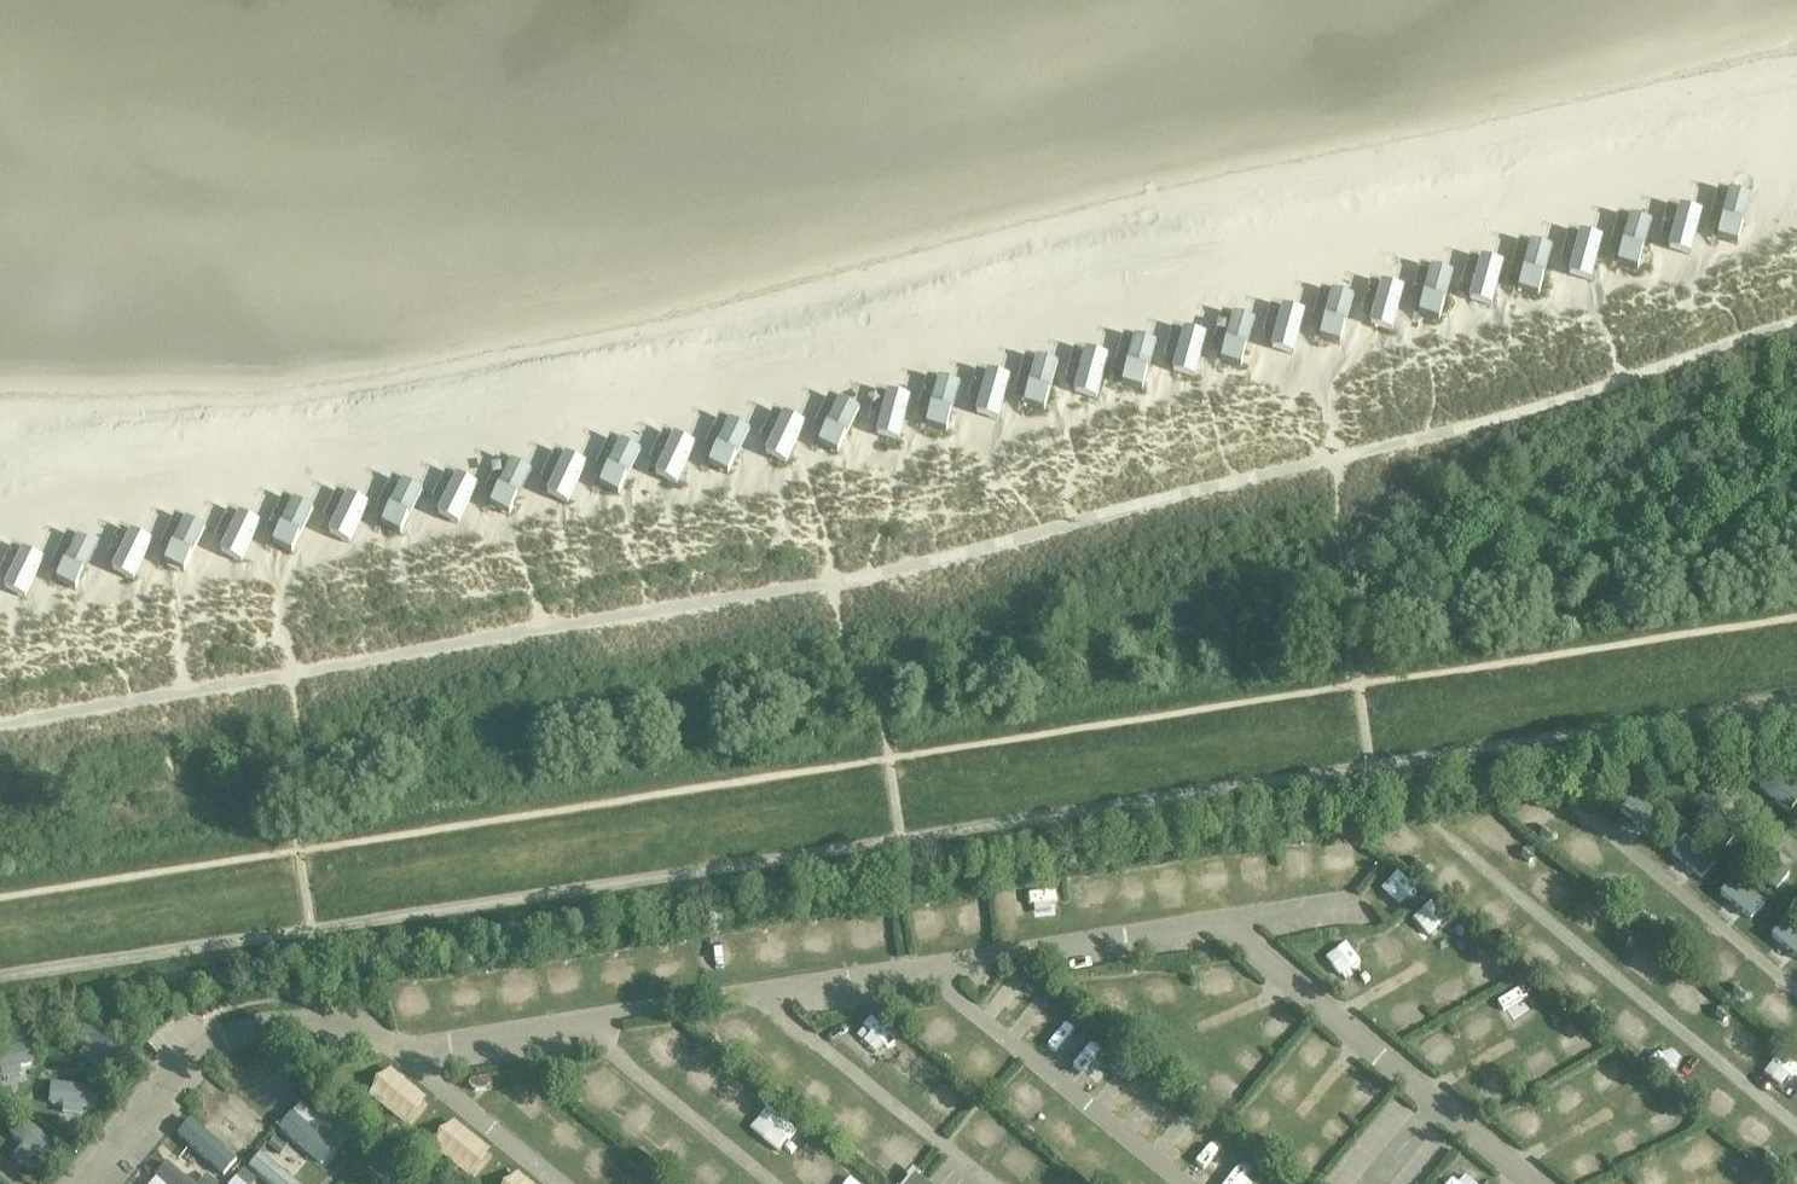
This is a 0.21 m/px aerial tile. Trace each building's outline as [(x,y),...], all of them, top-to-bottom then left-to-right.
[(1730,194),(1717,240),(1737,246),(1750,200),(1730,194)] [(1684,209),(1672,250),(1692,256),(1704,216),(1684,209)] [(1630,220),(1617,266),(1637,272),(1651,226),(1630,220)] [(1583,235),(1571,276),(1591,282),(1603,241),(1583,235)] [(1551,252),(1531,246),(1518,292),(1538,298),(1551,252)] [(1483,260),(1471,301),(1491,307),(1503,266),(1483,260)] [(1452,277),(1432,271),(1418,317),(1439,322),(1452,277)] [(1385,285),(1373,326),(1393,332),(1405,291),(1385,285)] [(1333,295),(1319,341),(1340,346),(1353,301),(1333,295)] [(1287,309),(1274,350),(1295,356),(1307,315),(1287,309)] [(1254,324),(1234,318),(1221,364),(1241,369),(1254,324)] [(1187,332),(1175,373),(1196,379),(1208,338),(1187,332)] [(1155,346),(1135,340),(1122,386),(1142,392),(1155,346)] [(1088,353),(1076,394),(1096,400),(1108,359),(1088,353)] [(1037,362),(1024,408),(1044,413),(1057,367),(1037,362)] [(990,374),(978,415),(998,421),(1010,380),(990,374)] [(939,382),(926,428),(946,434),(959,388),(939,382)] [(891,395),(879,436),(899,442),(911,401),(891,395)] [(840,404),(819,446),(837,456),(859,413),(840,404)] [(787,417),(768,455),(787,464),(806,426),(787,417)] [(730,424),(709,467),(728,476),(749,433),(730,424)] [(677,438),(658,476),(677,485),(696,447),(677,438)] [(621,445),(600,487),(619,497),(640,454),(621,445)] [(568,457),(549,496),(568,505),(587,467),(568,457)] [(512,465),(491,507),(509,517),(531,474),(512,465)] [(459,477),(440,515),(459,525),(477,486),(459,477)] [(403,484),(382,527),(400,536),(422,494),(403,484)] [(350,496),(331,534),(349,544),(368,506),(350,496)] [(294,503),(273,546),(292,555),(313,512),(294,503)] [(241,515),(222,553),(241,563),(260,525),(241,515)] [(186,522),(165,564),(184,574),(205,531),(186,522)] [(134,533),(114,572),(133,581),(152,543),(134,533)] [(97,549),(78,539),(57,582),(76,591),(97,549)] [(25,551),(6,589),(25,599),(44,560),(25,551)] [(1796,807),(1796,794),(1772,773),(1758,791),(1789,816),(1796,807)] [(1654,839),(1667,823),(1634,797),(1621,813),(1654,839)] [(1727,851),(1740,835),(1708,808),(1695,824),(1727,851)] [(1539,841),(1542,843),(1551,839),(1552,833),(1547,828),(1540,831),(1539,841)] [(1703,880),(1716,864),(1685,839),(1672,856),(1687,867),(1703,880)] [(1520,859),(1525,864),(1532,862),(1533,852),(1531,850),(1521,853),(1520,859)] [(1777,894),(1791,878),(1759,851),(1745,867),(1777,894)] [(1425,871),(1426,865),(1421,861),(1415,863),(1413,873),(1416,875),(1425,871)] [(1752,922),(1766,906),(1734,880),(1721,896),(1752,922)] [(967,896),(954,899),(959,923),(972,920),(967,896)] [(1637,923),(1639,925),(1648,922),(1649,915),(1644,911),(1638,913),(1637,923)] [(1784,922),(1770,938),(1796,960),(1796,932),(1784,922)] [(1355,928),(1341,933),(1351,961),(1365,956),(1355,928)] [(1632,931),(1629,929),(1620,932),(1619,939),(1624,943),(1630,941),(1632,931)] [(1502,937),(1501,947),(1504,949),(1513,945),(1514,939),(1509,935),(1502,937)] [(1205,983),(1229,983),(1229,957),(1204,957),(1205,983)] [(1744,999),(1745,992),(1740,988),(1734,990),(1732,1000),(1735,1002),(1744,999)] [(1589,1019),(1592,1021),(1601,1017),(1602,1011),(1597,1007),(1591,1009),(1589,1019)] [(1716,1012),(1715,1019),(1720,1023),(1726,1021),(1728,1011),(1725,1009),(1716,1012)] [(126,1059),(91,1024),(77,1039),(111,1073),(126,1059)] [(33,1046),(0,1052),(0,1073),(37,1066),(33,1046)] [(286,1105),(303,1085),(267,1056),(259,1066),(267,1072),(258,1082),(286,1105)] [(1676,1084),(1675,1093),(1678,1096),(1687,1092),(1688,1085),(1682,1081),(1676,1084)] [(102,1090),(52,1084),(50,1105),(99,1111),(102,1090)] [(268,1124),(232,1093),(223,1103),(232,1110),(223,1120),(251,1144),(268,1124)] [(308,1096),(300,1105),(313,1116),(320,1107),(308,1096)] [(272,1097),(265,1105),(274,1112),(281,1104),(272,1097)] [(336,1152),(293,1116),(279,1131),(322,1168),(336,1152)] [(62,1150),(24,1121),(11,1137),(50,1166),(62,1150)] [(237,1163),(191,1122),(176,1138),(223,1179),(237,1163)] [(237,1137),(230,1144),(242,1155),(249,1148),(237,1137)] [(274,1138),(267,1146),(280,1156),(286,1148),(274,1138)] [(1775,1164),(1776,1157),(1771,1153),(1764,1155),(1763,1165),(1766,1167),(1775,1164)] [(260,1154),(248,1169),(266,1183),(296,1183),(260,1154)] [(382,1155),(369,1170),(384,1183),(414,1183),(382,1155)] [(167,1165),(155,1179),(161,1183),(189,1183),(167,1165)] [(851,1183),(884,1183),(885,1183),(867,1167),(851,1183)] [(235,1179),(242,1183),(249,1183),(254,1179),(242,1170),(235,1179)] [(918,1180),(921,1176),(913,1170),(906,1179),(908,1180),(905,1183),(923,1183),(918,1180)] [(199,1183),(217,1183),(207,1175),(199,1183)]
